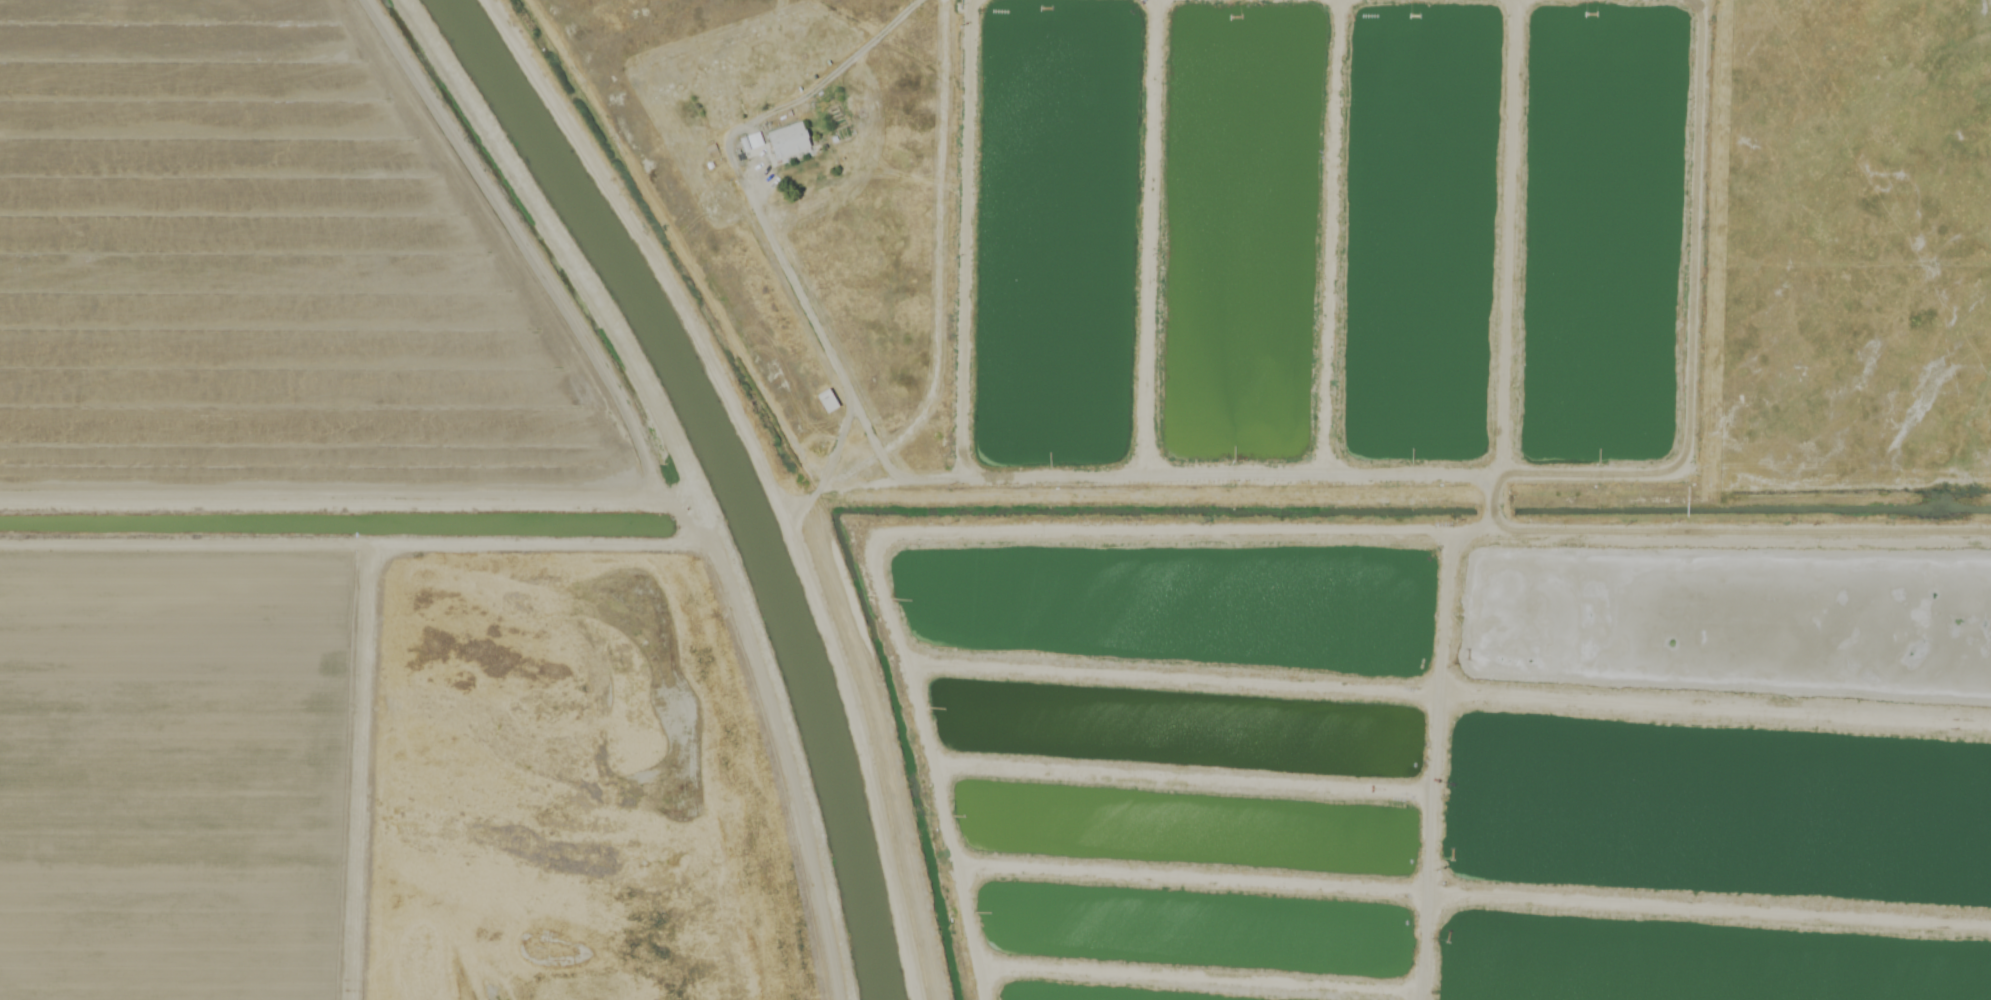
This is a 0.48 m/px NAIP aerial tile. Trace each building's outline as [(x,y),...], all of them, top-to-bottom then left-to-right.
[(810,150),(803,123),(769,132),(776,159),(810,150)] [(741,139),(745,151),(762,146),(759,134),(741,139)] [(839,407),(829,389),(817,396),(827,414),(839,407)]
